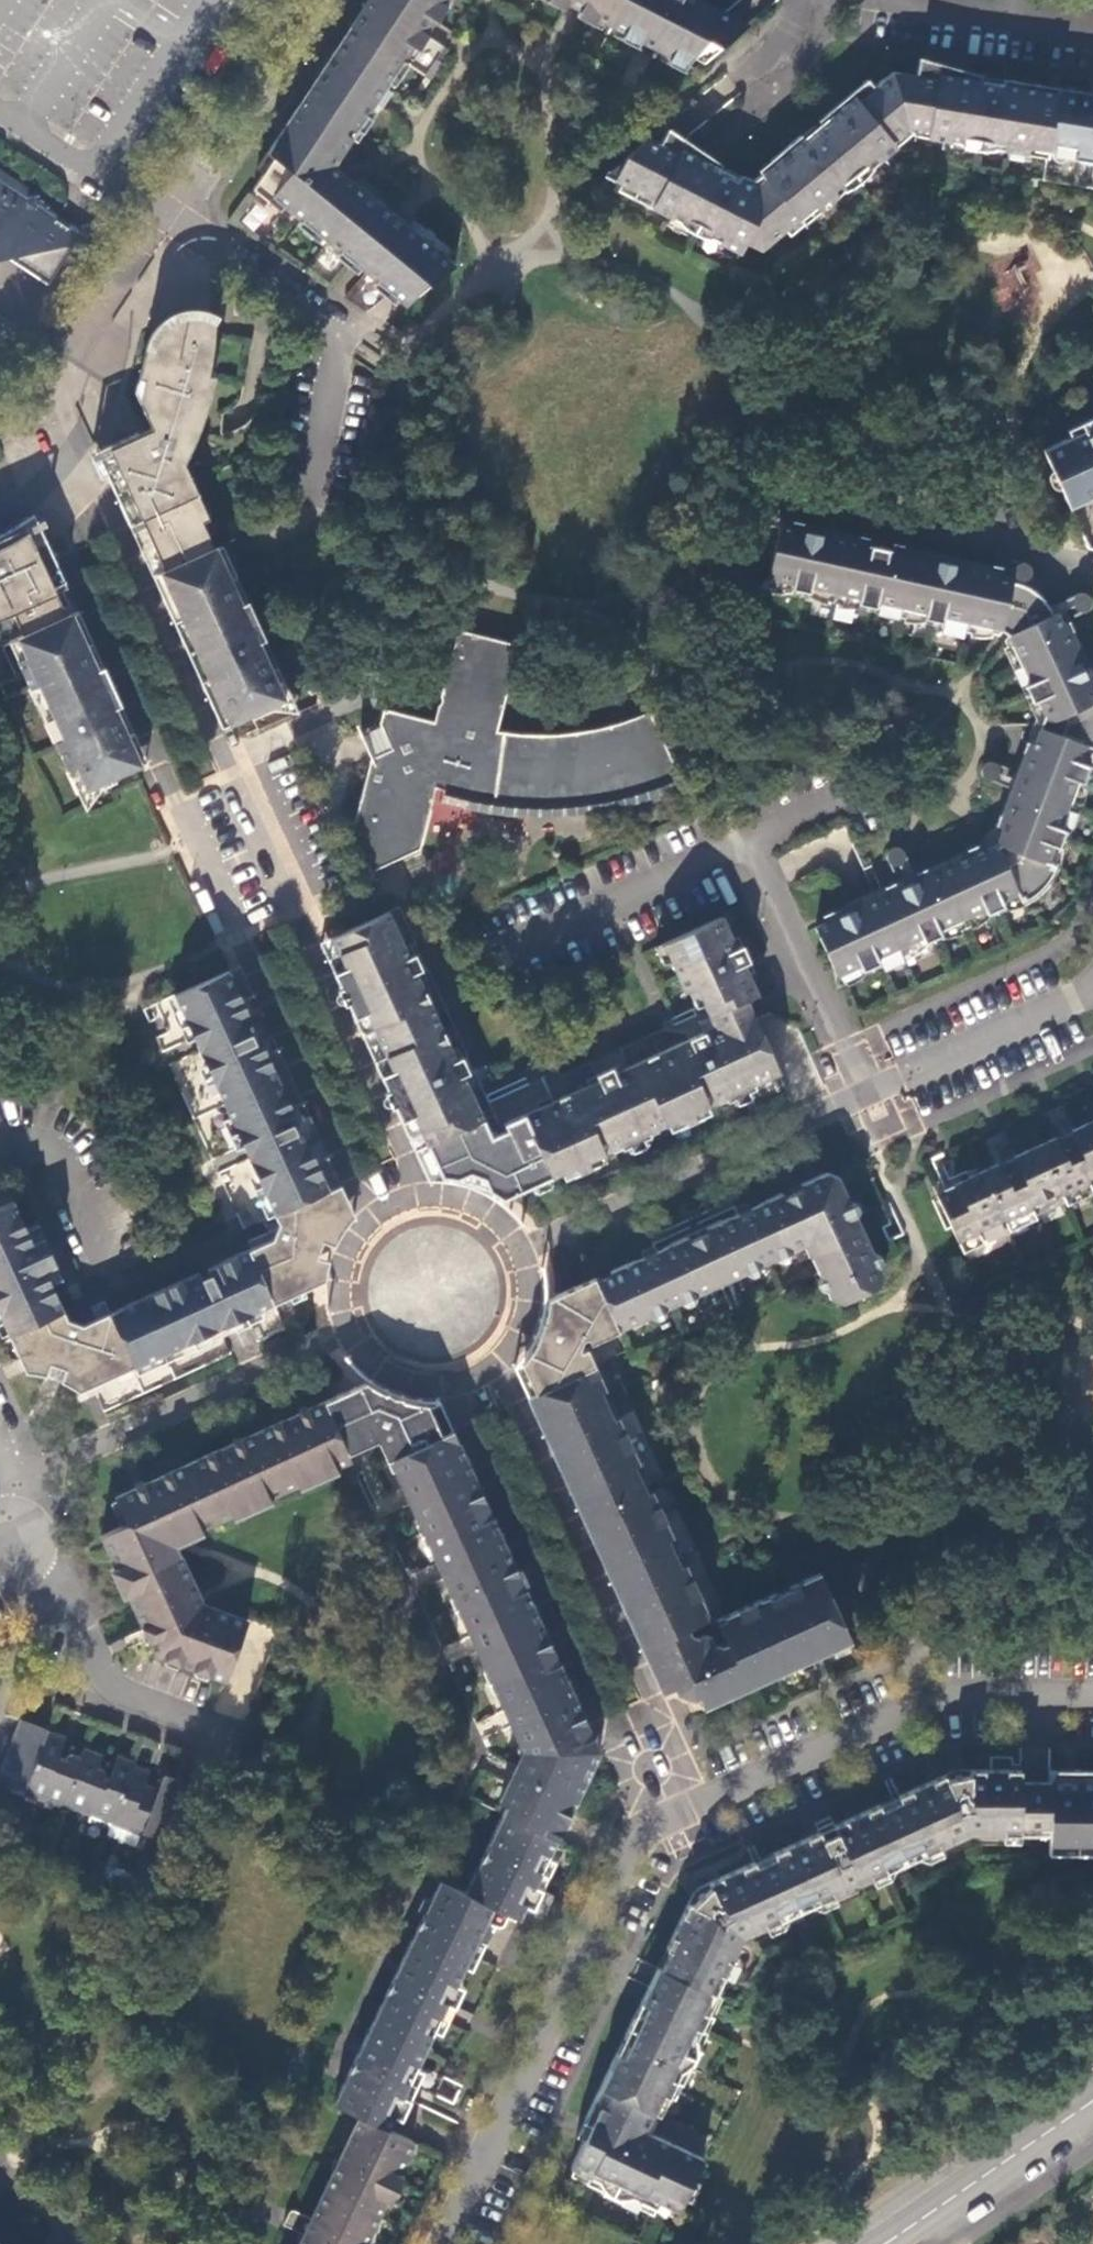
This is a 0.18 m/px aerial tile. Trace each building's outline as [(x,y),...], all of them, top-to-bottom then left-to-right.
[(352,28),(359,33),(381,0),(371,0),(352,28)] [(359,33),(404,63),(413,50),(418,53),(427,38),(424,36),(448,0),(381,0),(359,33)] [(628,0),(552,0),(567,8),(570,4),(583,10),(581,14),(612,31),(614,27),(628,0)] [(614,27),(657,48),(655,53),(687,70),(701,42),(727,19),(689,0),(684,0),(682,4),(674,0),(628,0),(614,27)] [(721,53),(748,30),(727,19),(701,42),(721,53)] [(359,33),(352,28),(296,113),(303,118),(359,33)] [(410,67),(404,63),(359,33),(303,118),(296,113),(286,128),(292,132),(285,142),(279,138),(257,173),(262,177),(256,187),(275,203),(281,197),(306,217),(301,224),(315,237),(320,231),(346,251),(341,257),(355,270),(361,264),(382,282),(378,288),(389,298),(396,292),(444,254),(408,224),(410,223),(396,212),(394,213),(337,164),(358,132),(364,136),(374,121),(368,117),(377,105),(382,109),(392,94),(387,90),(395,78),(401,82),(410,67)] [(428,78),(434,83),(445,68),(437,63),(428,78)] [(949,76),(920,70),(918,79),(903,77),(894,85),(889,80),(874,91),(869,84),(844,104),(850,110),(820,134),(815,128),(802,139),(789,150),(773,163),(776,167),(762,178),(754,185),(744,179),(742,180),(730,174),(727,178),(690,160),(693,154),(666,140),(661,148),(650,142),(604,181),(671,214),(669,217),(729,246),(731,243),(746,250),(750,242),(769,251),(833,198),(835,201),(887,158),(883,155),(913,130),(948,136),(948,139),(1014,150),(1015,147),(1050,153),(1059,97),(1043,94),(1044,92),(1023,88),(1023,86),(1004,83),(1004,85),(988,82),(988,89),(950,82),(949,76)] [(427,95),(434,83),(428,78),(420,90),(427,95)] [(1059,93),(1059,97),(1050,153),(1092,161),(1092,103),(1091,103),(1091,98),(1059,93)] [(292,132),(286,128),(279,138),(285,142),(292,132)] [(787,147),(789,150),(802,139),(800,137),(787,147)] [(27,196),(35,194),(37,192),(0,168),(0,178),(27,196)] [(77,241),(82,234),(36,202),(36,198),(35,194),(27,196),(0,178),(0,245),(14,254),(52,278),(77,241)] [(255,233),(277,209),(262,196),(241,221),(255,233)] [(36,202),(82,234),(77,241),(94,238),(36,198),(36,202)] [(14,254),(0,245),(0,258),(14,254)] [(396,292),(411,306),(458,266),(444,254),(396,292)] [(203,323),(217,327),(220,321),(208,316),(192,314),(172,319),(159,329),(156,335),(161,338),(174,328),(182,325),(193,323),(203,323)] [(204,400),(217,327),(203,323),(193,323),(182,325),(174,328),(161,338),(156,335),(151,343),(145,368),(140,385),(148,385),(142,406),(152,429),(154,434),(141,440),(139,435),(110,448),(166,573),(215,551),(193,502),(200,499),(182,460),(204,400)] [(1075,519),(1092,510),(1092,431),(1086,434),(1090,441),(1048,460),(1075,519)] [(110,448),(98,453),(110,479),(155,578),(166,573),(110,448)] [(68,617),(79,612),(50,546),(36,516),(6,535),(10,548),(33,539),(68,617)] [(771,538),(773,528),(775,521),(764,519),(760,521),(758,525),(758,529),(759,531),(760,532),(762,534),(762,535),(771,538)] [(816,931),(842,988),(1027,905),(1026,898),(1039,891),(1045,885),(1051,873),(1054,874),(1092,769),(1092,703),(1092,702),(1092,695),(1055,609),(1051,611),(1043,596),(1030,590),(1013,586),(1014,581),(1024,584),(1029,577),(1030,573),(1028,570),(1026,568),(1015,565),(1011,574),(1010,581),(781,529),(779,540),(774,561),(768,588),(996,641),(1003,634),(1010,639),(1002,647),(1040,728),(1043,729),(1043,736),(1039,735),(998,845),(1000,848),(996,852),(993,850),(816,931)] [(68,617),(33,539),(10,548),(0,553),(0,648),(2,647),(11,643),(68,617)] [(247,574),(233,543),(223,547),(237,579),(247,574)] [(286,701),(284,696),(232,581),(237,579),(223,547),(215,551),(166,573),(232,720),(235,725),(286,701)] [(232,720),(166,573),(155,578),(221,725),(232,720)] [(1081,599),(1079,598),(1068,603),(1075,620),(1084,615),(1087,613),(1088,609),(1088,605),(1087,601),(1085,600),(1081,599)] [(137,768),(148,763),(79,612),(68,617),(137,768)] [(137,768),(68,617),(11,643),(24,675),(16,679),(0,687),(0,689),(61,821),(87,809),(91,817),(121,803),(118,795),(143,783),(137,768)] [(522,647),(461,631),(443,698),(452,700),(450,709),(441,706),(437,721),(387,709),(382,728),(392,749),(374,758),(353,831),(372,870),(398,859),(420,849),(434,803),(438,789),(504,803),(563,806),(607,800),(633,794),(661,784),(680,778),(652,715),(618,725),(576,734),(553,735),(530,735),(499,732),(522,647)] [(11,643),(2,647),(16,679),(24,675),(11,643)] [(452,700),(443,698),(441,706),(450,709),(452,700)] [(232,720),(221,725),(224,730),(235,725),(232,720)] [(364,735),(374,758),(392,749),(382,728),(364,735)] [(995,787),(998,778),(1001,770),(989,767),(983,769),(982,773),(982,777),(982,780),(984,782),(995,787)] [(662,799),(685,789),(680,778),(661,784),(633,794),(607,800),(563,806),(504,803),(438,789),(434,803),(466,809),(502,816),(561,819),(632,809),(662,799)] [(888,858),(886,863),(892,874),(909,866),(903,854),(897,852),(893,851),(890,854),(888,858)] [(390,913),(333,937),(428,1145),(440,1170),(464,1173),(472,1174),(486,1179),(508,1195),(581,1162),(554,1101),(507,1122),(509,1127),(492,1135),(465,1076),(470,1074),(463,1057),(457,1060),(418,974),(423,972),(415,955),(409,957),(390,913)] [(708,1017),(746,1002),(757,997),(721,918),(662,945),(684,994),(695,989),(708,1018),(708,1017)] [(428,1145),(333,937),(322,942),(416,1151),(428,1145)] [(241,1144),(248,1141),(254,1155),(247,1157),(273,1215),(278,1228),(267,1233),(271,1239),(220,1262),(222,1267),(208,1274),(200,1277),(198,1272),(94,1319),(91,1328),(74,1322),(67,1319),(52,1285),(44,1270),(57,1264),(45,1240),(33,1245),(26,1228),(14,1201),(0,1207),(0,1316),(20,1360),(21,1360),(24,1360),(52,1366),(54,1361),(66,1366),(65,1371),(75,1376),(92,1386),(233,1322),(230,1316),(243,1310),(246,1317),(312,1287),(317,1255),(312,1252),(317,1239),(321,1241),(329,1230),(338,1216),(328,1192),(314,1163),(300,1131),(295,1132),(286,1112),(291,1110),(290,1107),(265,1053),(260,1041),(254,1043),(250,1035),(255,1033),(247,1013),(242,1016),(236,1003),(242,1001),(241,998),(228,970),(199,983),(174,995),(193,1037),(200,1034),(205,1047),(199,1050),(241,1144)] [(265,1053),(278,1048),(253,993),(241,998),(242,1001),(236,1003),(242,1016),(247,1013),(255,1033),(250,1035),(254,1043),(260,1041),(265,1053)] [(713,1028),(750,1011),(746,1002),(708,1017),(713,1028)] [(713,1028),(554,1101),(581,1162),(779,1072),(750,1011),(713,1028)] [(200,1034),(193,1037),(199,1050),(205,1047),(200,1034)] [(314,1163),(328,1157),(302,1101),(290,1107),(291,1110),(286,1112),(295,1132),(300,1131),(314,1163)] [(936,1198),(937,1201),(959,1249),(1092,1187),(1092,1118),(957,1183),(958,1186),(936,1198)] [(248,1141),(241,1144),(247,1157),(254,1155),(248,1141)] [(456,1178),(464,1173),(440,1170),(443,1176),(456,1178)] [(877,1264),(839,1180),(838,1179),(827,1173),(765,1201),(766,1203),(751,1210),(748,1204),(735,1210),(737,1216),(723,1222),(722,1221),(669,1245),(670,1247),(656,1253),(653,1248),(641,1253),(643,1260),(628,1266),(627,1265),(595,1279),(618,1331),(804,1248),(809,1258),(811,1257),(818,1274),(830,1299),(842,1303),(876,1288),(882,1274),(877,1264)] [(502,1198),(508,1195),(486,1179),(491,1190),(502,1198)] [(317,1255),(312,1287),(321,1283),(324,1282),(325,1272),(327,1262),(331,1251),(334,1241),(340,1232),(354,1215),(340,1185),(328,1192),(338,1216),(329,1230),(321,1241),(317,1239),(312,1252),(317,1255)] [(273,1215),(262,1220),(267,1233),(278,1228),(273,1215)] [(33,1245),(45,1240),(38,1223),(26,1228),(33,1245)] [(222,1267),(220,1262),(206,1269),(208,1274),(222,1267)] [(44,1270),(52,1285),(63,1280),(57,1264),(44,1270)] [(618,1331),(595,1279),(547,1300),(546,1312),(543,1322),(540,1334),(535,1347),(528,1356),(522,1362),(535,1392),(594,1366),(587,1349),(581,1352),(579,1348),(583,1339),(589,1337),(591,1343),(618,1331)] [(233,1322),(246,1317),(243,1310),(230,1316),(233,1322)] [(78,1393),(91,1387),(92,1386),(75,1376),(65,1371),(66,1366),(54,1361),(52,1366),(24,1360),(21,1360),(28,1373),(42,1374),(59,1381),(66,1384),(72,1387),(78,1393)] [(594,1366),(535,1392),(612,1559),(675,1544),(594,1366)] [(599,1750),(524,1583),(487,1503),(440,1400),(424,1398),(417,1397),(402,1394),(391,1390),(376,1382),(371,1379),(358,1385),(361,1388),(372,1395),(384,1402),(397,1406),(410,1410),(423,1412),(433,1412),(475,1508),(510,1586),(583,1748),(566,1786),(544,1835),(556,1841),(580,1791),(599,1750)] [(361,1388),(358,1385),(324,1401),(347,1452),(364,1445),(362,1442),(379,1434),(384,1446),(424,1532),(422,1533),(482,1664),(520,1749),(512,1767),(498,1798),(508,1804),(502,1814),(544,1835),(566,1786),(583,1748),(510,1586),(475,1508),(433,1412),(423,1412),(410,1410),(397,1406),(384,1402),(372,1395),(361,1388)] [(173,1541),(349,1459),(347,1452),(324,1401),(299,1413),(298,1411),(295,1412),(296,1414),(282,1421),(281,1419),(278,1420),(279,1422),(232,1444),(231,1442),(228,1443),(229,1445),(216,1451),(215,1449),(212,1450),(213,1452),(114,1497),(125,1523),(100,1535),(154,1654),(222,1681),(246,1620),(201,1602),(173,1541)] [(612,1559),(669,1688),(678,1684),(694,1691),(700,1707),(699,1707),(700,1709),(820,1654),(849,1641),(818,1573),(716,1620),(709,1618),(675,1544),(612,1559)] [(249,1621),(242,1644),(263,1650),(270,1628),(249,1621)] [(20,1718),(0,1770),(0,1781),(24,1790),(48,1729),(20,1718)] [(66,1736),(48,1729),(24,1790),(43,1798),(44,1795),(63,1802),(80,1757),(79,1755),(76,1754),(73,1754),(70,1754),(66,1757),(59,1755),(66,1736)] [(112,1822),(132,1769),(135,1762),(119,1755),(110,1779),(105,1777),(105,1773),(103,1770),(100,1768),(98,1766),(102,1757),(83,1750),(80,1757),(63,1802),(63,1803),(91,1814),(112,1822)] [(1050,1834),(1051,1778),(1020,1777),(1019,1768),(954,1768),(898,1795),(900,1799),(881,1807),(879,1804),(833,1825),(830,1817),(816,1823),(819,1831),(773,1852),(775,1857),(757,1866),(754,1860),(709,1879),(701,1883),(695,1888),(690,1893),(688,1898),(665,1946),(669,1948),(658,1968),(710,1993),(726,1958),(731,1960),(743,1936),(859,1884),(969,1834),(1050,1834)] [(1051,1768),(1051,1775),(1092,1776),(1092,1768),(1051,1768)] [(110,1825),(159,1844),(181,1788),(162,1780),(156,1795),(151,1793),(148,1793),(147,1794),(144,1797),(140,1796),(147,1775),(132,1769),(112,1822),(110,1825)] [(1051,1775),(1051,1778),(1050,1834),(1050,1843),(1092,1844),(1092,1776),(1051,1775)] [(109,1829),(110,1825),(112,1822),(91,1814),(88,1821),(109,1829)] [(387,2129),(493,1908),(519,1920),(535,1887),(533,1887),(556,1841),(544,1835),(502,1814),(466,1894),(440,1882),(423,1917),(419,1915),(418,1919),(422,1921),(387,1993),(384,1992),(382,1996),(385,1998),(349,2072),(346,2071),(344,2074),(347,2076),(333,2104),(360,2117),(387,2129)] [(39,1842),(33,1857),(41,1860),(47,1845),(39,1842)] [(1092,1855),(1092,1844),(1050,1843),(1050,1855),(1092,1855)] [(47,1845),(41,1860),(48,1863),(54,1847),(47,1845)] [(92,1873),(102,1877),(106,1863),(97,1860),(92,1873)] [(710,1993),(658,1968),(657,1967),(643,1995),(624,2034),(631,2038),(623,2054),(615,2051),(584,2117),(586,2124),(589,2125),(569,2167),(655,2210),(658,2203),(673,2211),(678,2207),(693,2181),(694,2177),(697,2171),(702,2159),(645,2130),(698,2019),(710,1993)] [(360,2117),(312,2218),(293,2210),(288,2214),(283,2224),(304,2234),(299,2243),(364,2243),(367,2238),(364,2237),(381,2202),(383,2203),(402,2166),(399,2165),(411,2140),(387,2129),(360,2117)]
